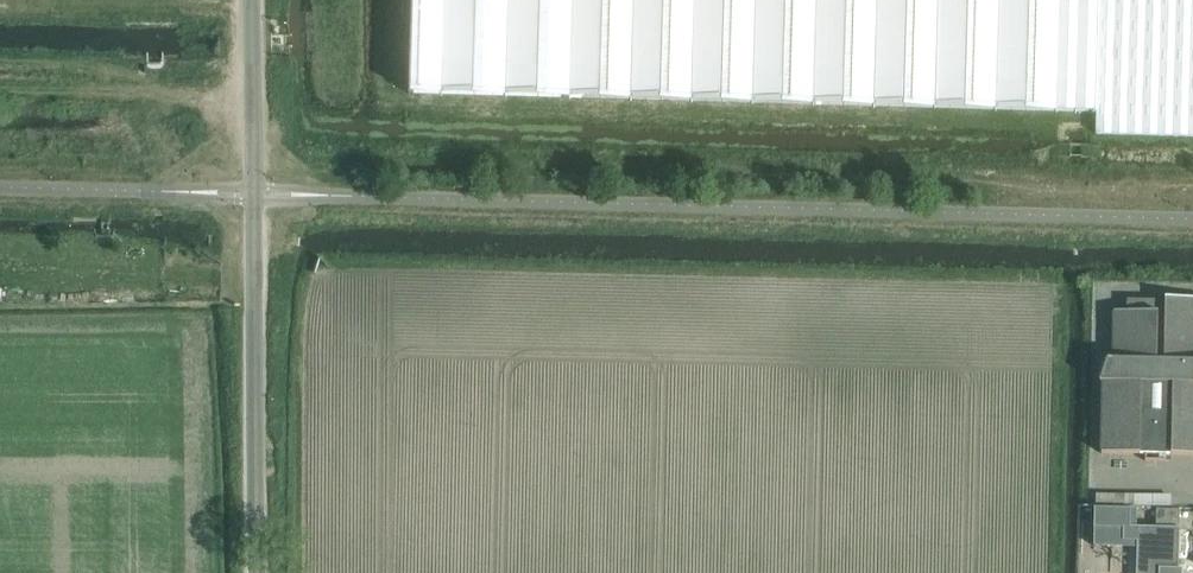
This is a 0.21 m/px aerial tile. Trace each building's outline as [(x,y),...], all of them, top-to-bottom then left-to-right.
[(409,92),(1096,111),(1095,126),(1192,130),(1192,0),(412,0),(409,92)] [(1100,382),(1103,382),(1102,454),(1192,456),(1192,298),(1165,297),(1165,300),(1127,299),(1127,311),(1114,310),(1113,359),(1107,359),(1100,382)] [(1137,569),(1155,569),(1179,570),(1180,528),(1130,527),(1131,509),(1095,508),(1095,528),(1123,529),(1123,541),(1137,542),(1137,569)]
